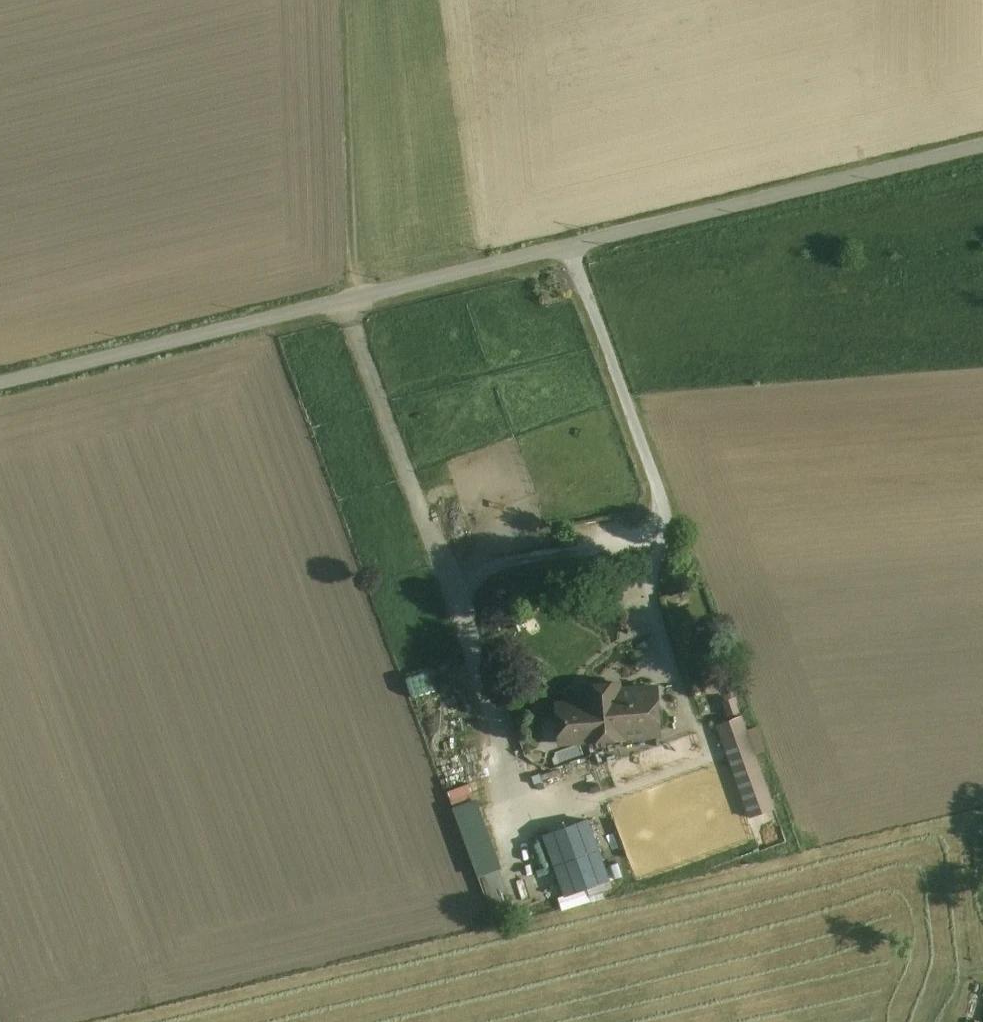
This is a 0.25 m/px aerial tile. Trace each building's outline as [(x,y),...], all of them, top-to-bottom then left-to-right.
[(657,734),(655,688),(584,691),(585,704),(559,705),(559,724),(566,723),(567,741),(657,734)] [(733,692),(720,697),(726,713),(739,709),(733,692)] [(774,809),(742,718),(715,727),(747,818),(774,809)] [(609,882),(587,822),(543,837),(565,898),(609,882)] [(614,886),(630,881),(622,856),(605,862),(614,886)] [(500,864),(477,873),(492,923),(514,914),(500,864)]
